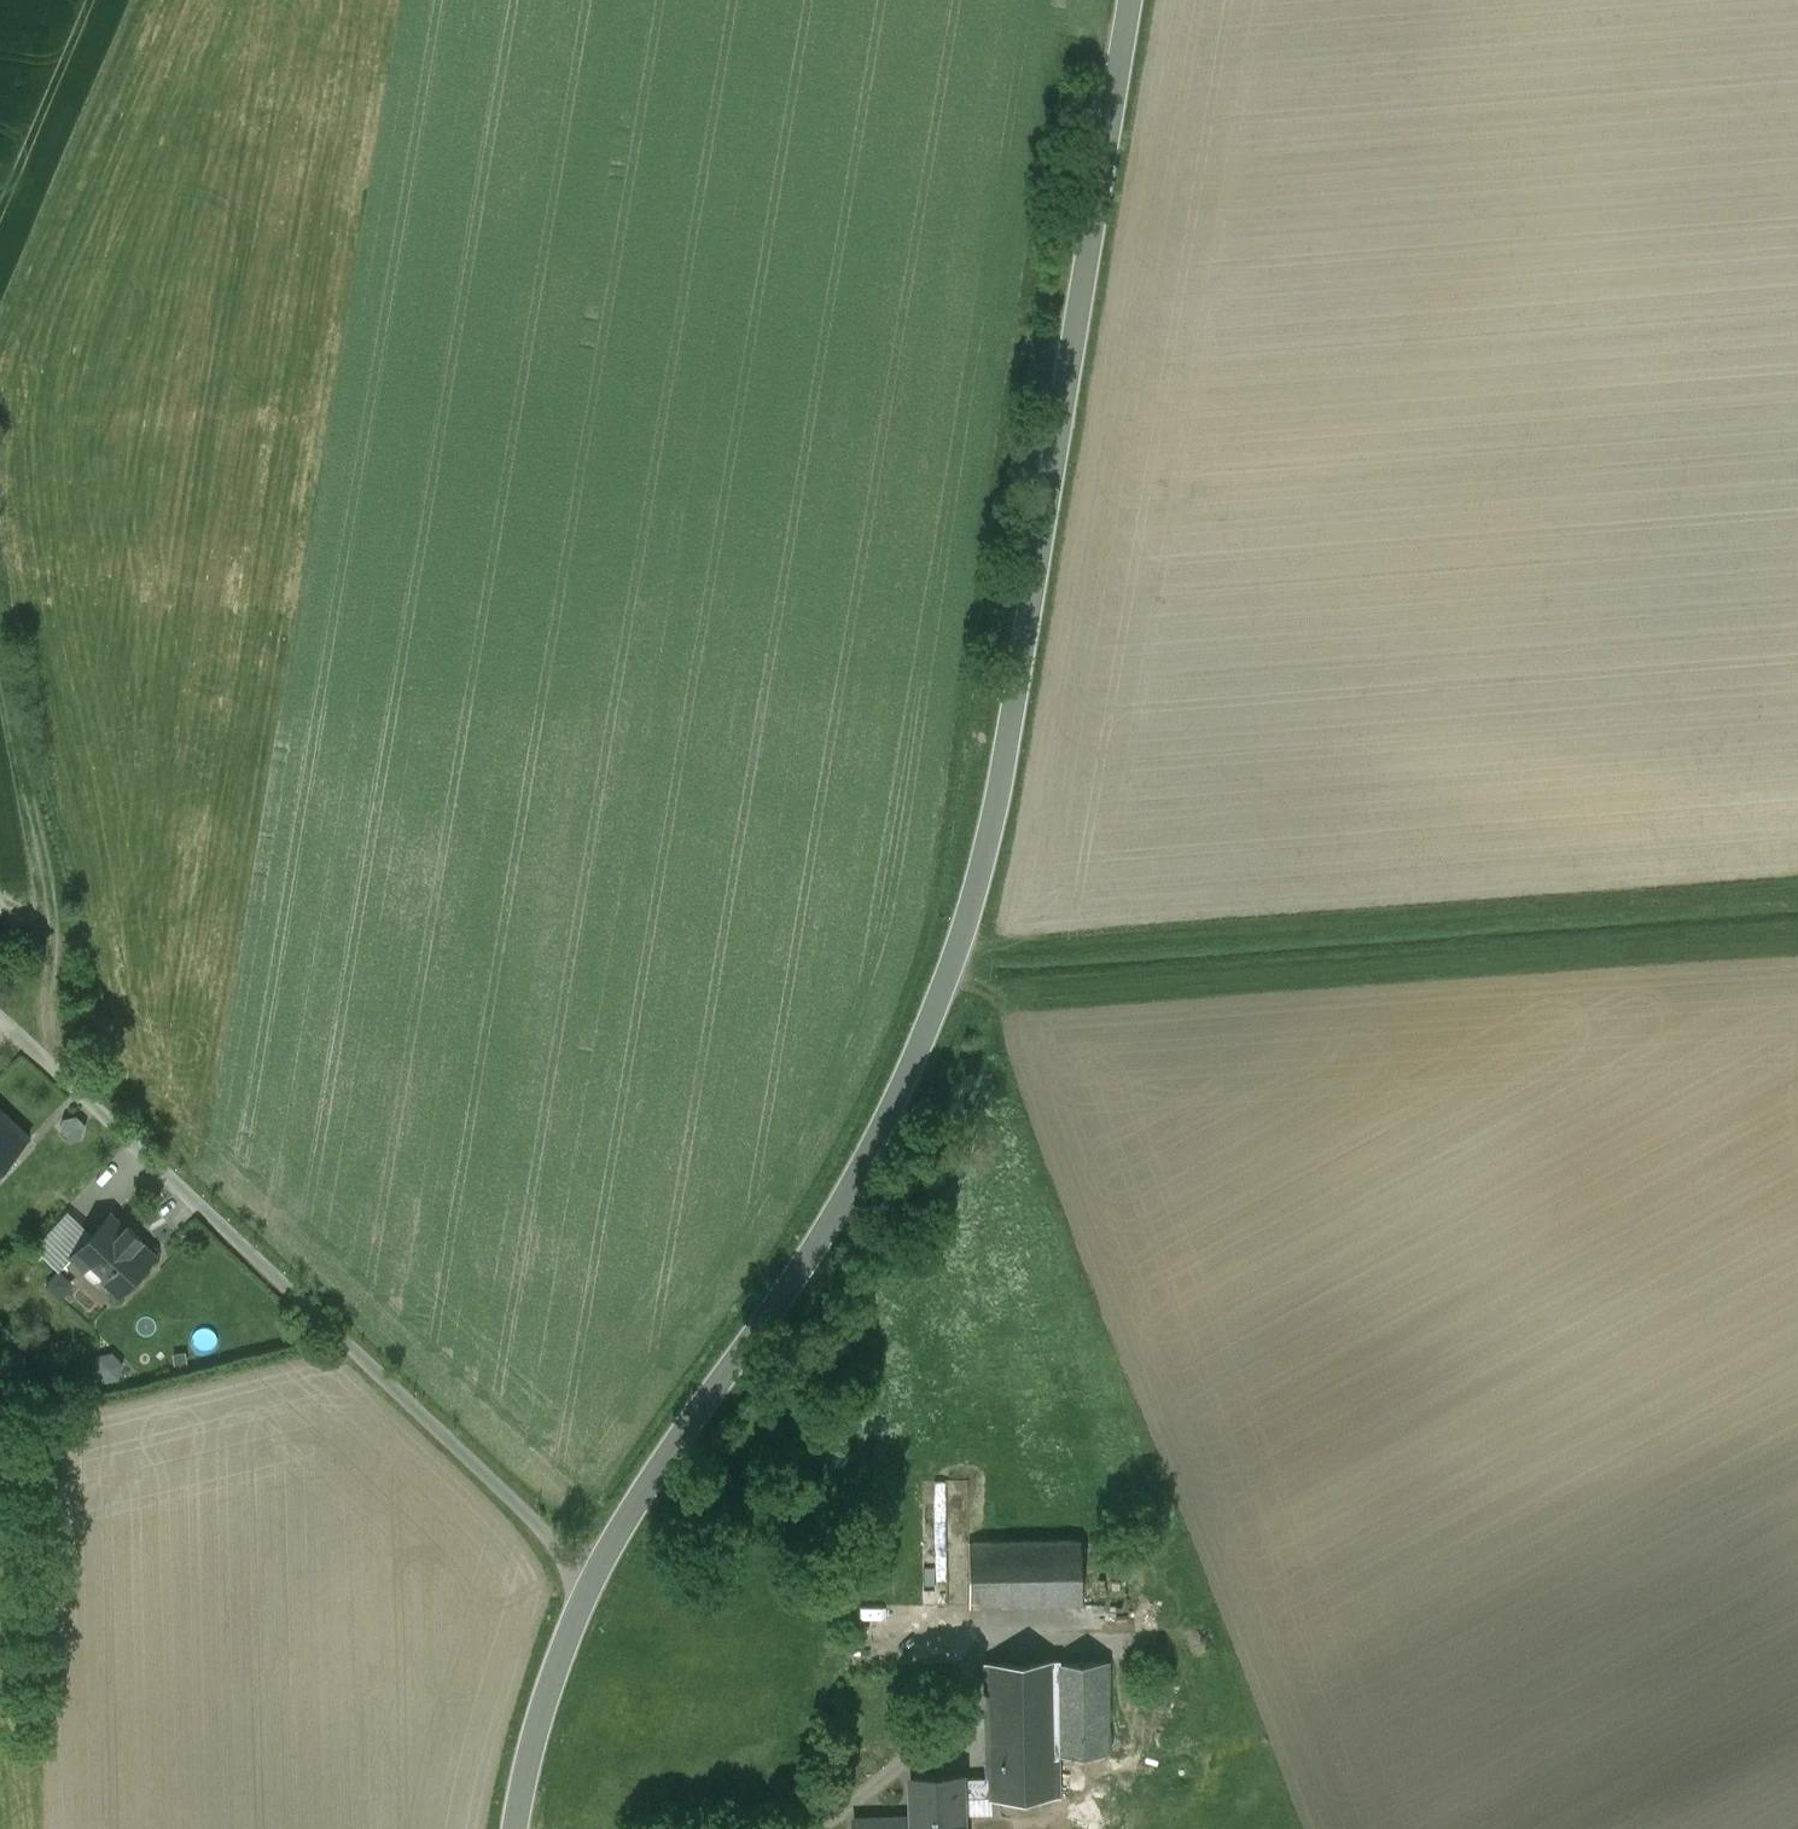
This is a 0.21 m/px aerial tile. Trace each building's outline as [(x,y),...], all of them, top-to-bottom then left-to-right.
[(29,1137),(0,1110),(0,1168),(29,1137)] [(70,1114),(66,1133),(86,1138),(90,1119),(70,1114)] [(111,1213),(73,1253),(84,1264),(85,1270),(93,1278),(102,1278),(116,1292),(153,1252),(138,1238),(141,1235),(128,1223),(125,1226),(111,1213)] [(1080,1538),(969,1540),(970,1603),(1081,1601),(1080,1538)] [(1108,1660),(987,1663),(987,1662),(986,1663),(988,1776),(988,1777),(988,1795),(1058,1792),(1058,1791),(1057,1791),(1057,1754),(1109,1752),(1108,1660)] [(913,1776),(914,1791),(913,1791),(913,1793),(915,1793),(915,1814),(914,1814),(913,1815),(913,1828),(963,1828),(961,1796),(961,1777),(960,1774),(913,1776)] [(988,1776),(961,1777),(961,1796),(988,1795),(988,1777),(988,1776)] [(854,1817),(854,1828),(913,1828),(913,1815),(854,1817)]
